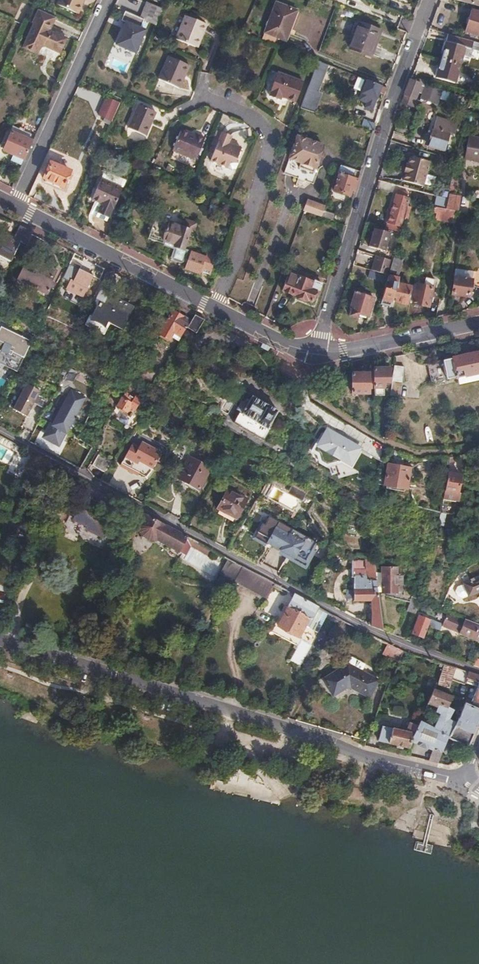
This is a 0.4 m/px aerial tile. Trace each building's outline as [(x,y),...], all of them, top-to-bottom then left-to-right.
[(57,4),(79,14),(85,0),(59,0),(57,4)] [(305,8),(317,12),(320,3),(313,0),(308,0),(305,8)] [(296,10),(276,1),(264,30),(284,39),(296,10)] [(145,20),(156,25),(163,9),(148,3),(142,18),(145,20)] [(354,14),(338,8),(337,12),(352,18),(354,14)] [(472,9),(466,30),(478,34),(478,11),(472,9)] [(40,11),(34,25),(50,33),(57,19),(40,11)] [(145,20),(142,18),(126,11),(122,20),(126,22),(117,44),(136,53),(146,30),(141,28),(145,20)] [(208,24),(187,15),(174,45),(196,54),(208,24)] [(372,27),(359,22),(349,49),(368,55),(373,42),(375,43),(379,35),(370,32),(372,27)] [(50,33),(34,25),(23,49),(55,64),(66,40),(50,33)] [(190,63),(169,54),(159,77),(180,86),(190,63)] [(459,64),(441,59),(436,78),(454,83),(459,64)] [(301,107),(314,111),(321,93),(318,92),(327,64),(317,60),(301,107)] [(303,81),(277,72),(269,97),(280,100),(281,96),(296,101),(303,81)] [(409,79),(404,94),(405,95),(403,101),(410,104),(414,91),(419,92),(420,86),(427,85),(428,84),(429,81),(412,76),(411,80),(409,79)] [(378,91),(384,93),(386,88),(366,80),(362,91),(361,92),(360,91),(358,98),(365,101),(364,105),(371,108),(378,91)] [(419,92),(417,98),(435,103),(439,88),(428,84),(427,85),(420,86),(419,92)] [(111,122),(119,103),(105,96),(96,115),(111,122)] [(157,112),(139,104),(129,127),(148,135),(157,112)] [(374,123),(364,118),(362,124),(372,128),(374,123)] [(449,126),(435,122),(434,128),(433,128),(428,145),(444,150),(449,132),(448,132),(449,126)] [(205,137),(181,127),(172,149),(195,158),(205,137)] [(217,129),(211,144),(216,146),(206,168),(232,178),(240,160),(237,158),(240,148),(228,143),(232,135),(217,129)] [(12,153),(23,159),(31,141),(20,135),(20,134),(14,131),(13,134),(10,133),(3,148),(12,152),(12,153)] [(323,146),(298,136),(291,158),(301,163),(299,167),(314,172),(323,146)] [(468,137),(465,158),(478,161),(478,139),(468,137)] [(408,161),(406,169),(407,170),(405,178),(424,184),(431,159),(412,153),(410,161),(408,161)] [(63,185),(70,171),(52,163),(45,177),(47,178),(46,180),(61,187),(62,185),(63,185)] [(352,189),(354,189),(358,179),(351,177),(354,169),(341,165),(338,172),(339,173),(334,190),(350,195),(352,189)] [(449,194),(455,195),(460,171),(454,169),(449,194)] [(100,179),(122,189),(125,182),(103,172),(100,179)] [(113,210),(122,189),(100,179),(91,200),(100,204),(96,213),(108,217),(111,209),(113,210)] [(407,206),(409,200),(410,197),(406,197),(407,192),(397,189),(396,194),(394,194),(392,200),(394,201),(393,202),(407,206)] [(445,208),(456,211),(459,196),(455,195),(449,194),(448,197),(445,208)] [(437,195),(434,206),(445,208),(448,197),(437,195)] [(304,210),(321,216),(324,206),(308,200),(304,210)] [(407,206),(393,202),(393,203),(392,203),(390,207),(392,208),(389,216),(388,217),(386,222),(387,223),(385,228),(400,232),(407,206)] [(434,220),(454,224),(456,211),(445,208),(434,206),(433,213),(436,213),(434,220)] [(190,250),(190,249),(184,246),(189,230),(193,231),(195,223),(185,220),(182,227),(154,218),(148,238),(173,246),(169,259),(186,264),(190,250)] [(32,231),(18,224),(11,240),(0,234),(0,251),(12,256),(18,244),(24,247),(24,245),(30,233),(32,231)] [(390,234),(374,229),(369,246),(385,251),(390,234)] [(42,239),(30,233),(24,245),(36,252),(42,239)] [(186,264),(185,268),(199,273),(200,270),(210,273),(213,264),(215,264),(217,255),(206,252),(205,256),(190,250),(186,264)] [(365,265),(367,254),(357,252),(355,264),(365,265)] [(61,272),(27,255),(19,272),(52,290),(61,272)] [(376,255),(371,270),(382,273),(388,275),(393,261),(376,255)] [(402,260),(395,258),(391,272),(398,275),(402,260)] [(452,277),(470,279),(471,270),(454,268),(452,277)] [(380,280),(382,273),(371,270),(369,277),(380,280)] [(290,273),(283,291),(311,301),(314,293),(317,294),(320,282),(313,280),(313,282),(290,273)] [(388,275),(381,304),(391,306),(393,297),(396,298),(396,301),(406,304),(410,287),(397,284),(398,278),(388,275)] [(435,279),(425,277),(424,284),(417,283),(413,302),(429,306),(435,279)] [(452,277),(450,288),(449,295),(468,296),(470,279),(452,277)] [(92,313),(120,327),(131,306),(108,294),(113,284),(104,279),(95,297),(100,299),(92,313)] [(362,294),(356,292),(348,316),(358,319),(360,314),(368,317),(374,298),(369,297),(370,293),(363,291),(362,294)] [(173,330),(181,335),(186,327),(190,320),(173,309),(159,333),(167,338),(168,336),(169,336),(173,330)] [(195,332),(203,318),(194,314),(190,320),(186,327),(195,332)] [(31,340),(1,326),(0,329),(0,363),(16,371),(31,340)] [(455,377),(478,372),(478,351),(452,357),(443,359),(446,377),(454,376),(455,377)] [(427,364),(431,383),(444,380),(440,361),(427,364)] [(393,365),(391,380),(401,381),(403,366),(393,365)] [(374,386),(375,387),(383,387),(383,381),(389,381),(389,367),(373,367),(373,369),(374,382),(374,386)] [(368,382),(374,382),(373,369),(368,370),(368,372),(352,372),(352,392),(368,392),(368,382)] [(24,387),(20,385),(15,393),(20,395),(13,409),(25,416),(33,402),(45,409),(49,401),(37,394),(39,391),(26,384),(24,387)] [(127,388),(117,405),(126,411),(129,406),(134,410),(141,398),(133,393),(133,391),(127,388)] [(63,395),(57,406),(60,407),(43,438),(60,447),(67,434),(69,435),(88,399),(73,390),(71,393),(63,395)] [(232,423),(263,440),(269,429),(266,428),(277,410),(252,396),(251,396),(245,393),(239,402),(245,406),(241,413),(239,412),(232,423)] [(363,448),(327,427),(317,445),(353,466),(363,448)] [(139,445),(136,451),(129,447),(122,461),(129,466),(131,462),(142,468),(137,477),(144,481),(150,472),(159,456),(139,445)] [(91,465),(99,469),(106,456),(99,452),(91,465)] [(99,469),(105,472),(112,460),(106,456),(99,469)] [(211,467),(189,456),(178,478),(199,489),(211,467)] [(409,467),(387,464),(383,485),(406,488),(409,467)] [(459,475),(446,472),(440,507),(456,510),(458,501),(455,501),(459,475)] [(304,494),(291,487),(288,493),(274,485),(267,498),(294,513),(304,494)] [(246,501),(226,490),(216,510),(235,520),(246,501)] [(122,531),(122,530),(128,517),(78,494),(67,519),(99,534),(104,523),(122,531)] [(209,555),(212,550),(199,543),(144,514),(138,525),(141,535),(147,539),(156,536),(185,552),(189,544),(209,555)] [(279,550),(291,529),(269,516),(264,525),(262,523),(254,537),(266,544),(267,543),(279,550)] [(293,560),(304,566),(313,551),(311,550),(315,542),(292,528),(291,529),(279,550),(293,558),(293,560)] [(220,572),(235,580),(242,566),(227,559),(220,572)] [(371,613),(370,626),(383,631),(377,591),(375,572),(373,560),(352,561),(351,577),(354,577),(353,600),(370,601),(371,613)] [(242,566),(235,580),(261,594),(268,580),(242,566)] [(382,572),(382,590),(401,591),(401,578),(396,578),(396,568),(382,567),(382,572)] [(463,582),(463,584),(467,596),(468,596),(478,592),(478,576),(463,582)] [(462,598),(467,596),(463,584),(457,586),(455,591),(457,596),(462,598)] [(275,588),(263,610),(278,618),(290,596),(275,588)] [(277,625),(298,637),(305,625),(316,630),(326,612),(293,594),(277,625)] [(406,611),(414,614),(419,601),(411,598),(406,611)] [(478,641),(478,624),(471,622),(447,612),(440,626),(456,632),(478,641)] [(411,633),(424,637),(428,626),(430,620),(418,615),(411,633)] [(398,663),(403,651),(387,643),(382,654),(398,663)] [(352,658),(348,664),(361,672),(366,665),(352,658)] [(361,672),(348,664),(324,679),(333,695),(349,686),(369,697),(378,682),(361,672)] [(450,666),(444,664),(437,684),(446,687),(448,688),(451,679),(455,668),(450,666)] [(455,668),(451,679),(463,683),(465,677),(478,682),(478,676),(455,668)] [(467,746),(476,726),(477,727),(478,721),(478,709),(464,702),(455,723),(448,720),(452,709),(447,706),(451,696),(433,689),(414,733),(412,737),(441,750),(446,738),(467,746)] [(408,747),(412,737),(414,733),(381,726),(377,740),(408,747)]
